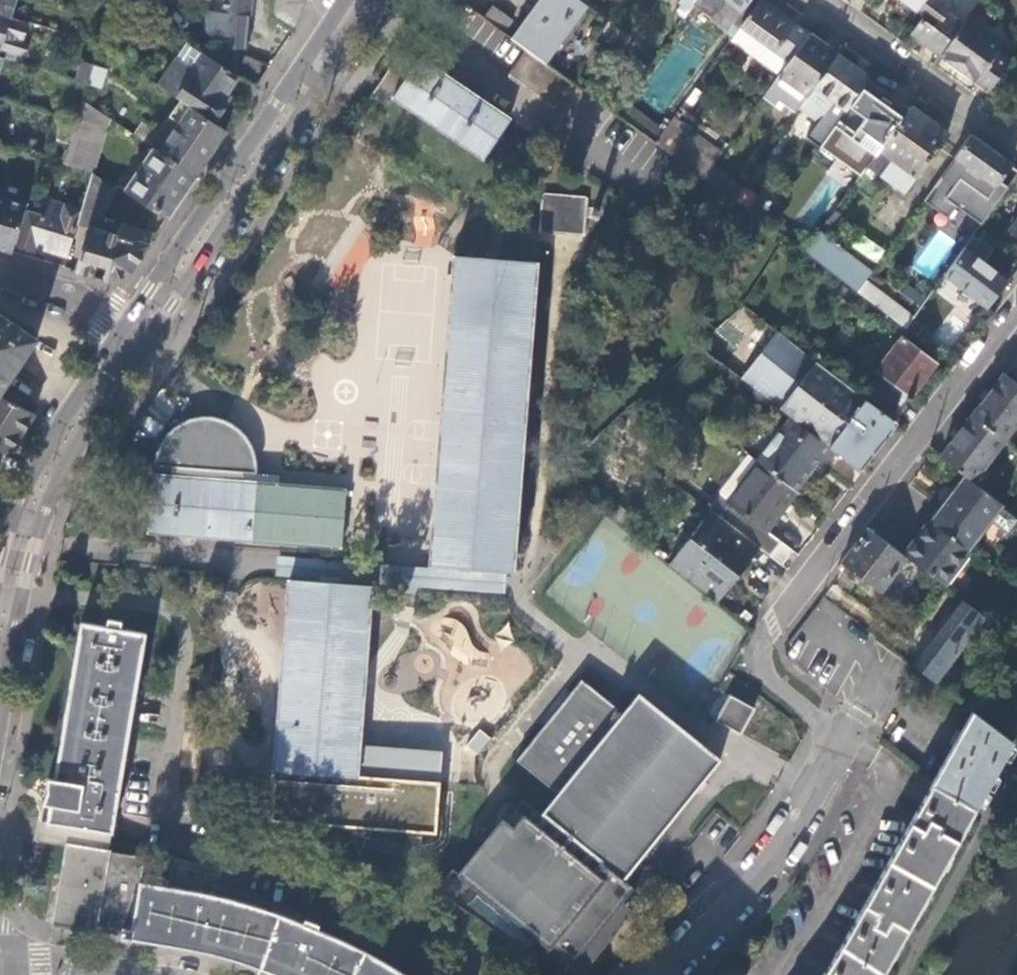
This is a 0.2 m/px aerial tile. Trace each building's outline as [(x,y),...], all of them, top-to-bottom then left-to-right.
[(9,17),(14,0),(0,0),(0,14),(9,17)] [(224,45),(247,47),(251,0),(223,0),(222,12),(206,11),(204,33),(224,45)] [(292,31),(303,0),(274,0),(272,19),(292,31)] [(510,37),(526,49),(546,63),(586,6),(578,0),(537,0),(510,37)] [(717,11),(714,15),(722,21),(725,17),(732,23),(749,0),(702,0),(717,11)] [(732,23),(739,28),(740,27),(760,0),(749,0),(732,23)] [(761,0),(760,0),(740,27),(788,62),(809,34),(761,0)] [(916,11),(919,7),(924,0),(900,0),(916,11)] [(940,53),(962,22),(966,17),(980,0),(924,0),(919,7),(926,12),(912,32),(940,53)] [(485,17),(505,32),(512,22),(492,7),(485,17)] [(17,57),(28,50),(24,42),(30,23),(9,17),(0,14),(0,50),(17,57)] [(739,28),(732,23),(725,17),(722,21),(714,15),(711,19),(734,36),(739,28)] [(962,22),(940,53),(977,79),(989,88),(1009,60),(997,51),(1003,44),(966,17),(962,22)] [(734,36),(731,40),(779,75),(788,62),(740,27),(739,28),(734,36)] [(775,80),(764,96),(776,105),(777,105),(780,101),(796,112),(799,108),(837,55),(809,34),(788,62),(779,75),(775,80)] [(219,101),(236,76),(205,55),(190,45),(180,60),(176,57),(157,85),(179,100),(212,123),(225,104),(219,101)] [(570,81),(546,63),(526,49),(507,75),(554,110),(573,83),(570,81)] [(820,148),(832,131),(852,103),(870,79),(837,55),(799,108),(817,122),(806,137),(820,148)] [(394,97),(483,159),(510,120),(421,60),(415,68),(399,57),(371,97),(386,108),(394,97)] [(87,82),(92,65),(81,62),(76,79),(87,82)] [(105,69),(92,65),(87,82),(86,83),(99,87),(105,69)] [(86,83),(87,82),(76,79),(75,80),(77,80),(71,101),(70,101),(65,117),(75,120),(82,99),(86,83)] [(911,108),(870,79),(852,103),(832,131),(820,148),(861,177),(867,168),(911,108)] [(106,116),(82,99),(75,120),(63,163),(90,171),(106,116)] [(194,176),(224,131),(212,123),(179,100),(168,116),(179,123),(159,152),(194,176)] [(652,124),(623,102),(614,113),(644,135),(652,124)] [(948,135),(911,108),(867,168),(904,195),(948,135)] [(674,117),(663,132),(655,143),(686,166),(703,179),(713,165),(715,163),(723,152),(674,117)] [(663,132),(652,124),(644,135),(655,143),(663,132)] [(1011,165),(971,137),(924,203),(950,222),(958,210),(981,225),(1007,189),(999,183),(1011,165)] [(167,217),(194,176),(159,152),(154,148),(126,189),(167,217)] [(743,185),(713,165),(703,179),(732,199),(743,185)] [(130,271),(155,235),(122,225),(123,223),(111,219),(107,232),(95,228),(115,188),(113,186),(90,171),(79,208),(75,223),(88,227),(76,271),(105,280),(130,271)] [(743,185),(732,199),(746,210),(753,201),(758,194),(743,185)] [(758,194),(753,201),(772,214),(783,199),(764,186),(758,194)] [(539,232),(585,236),(586,217),(593,218),(596,218),(598,218),(598,216),(597,208),(595,208),(587,207),(588,199),(542,195),(539,232)] [(12,252),(14,246),(24,211),(26,204),(0,196),(0,249),(12,252)] [(38,215),(24,211),(14,246),(34,251),(35,246),(66,255),(75,223),(79,208),(47,199),(44,210),(40,209),(38,215)] [(753,201),(746,210),(765,224),(772,214),(753,201)] [(820,234),(805,254),(857,294),(866,281),(872,274),(820,234)] [(993,250),(973,236),(943,276),(986,309),(988,308),(1009,280),(985,261),(993,250)] [(865,239),(857,250),(874,262),(882,251),(865,239)] [(431,566),(513,573),(536,263),(454,257),(431,566)] [(866,281),(857,294),(864,299),(906,330),(913,320),(914,318),(866,281)] [(760,320),(743,307),(728,321),(747,336),(760,320)] [(0,315),(0,393),(37,340),(0,315)] [(741,345),(719,328),(709,338),(730,355),(733,357),(741,345)] [(792,396),(816,364),(777,333),(753,366),(792,396)] [(730,355),(709,338),(698,348),(722,366),(726,360),(730,355)] [(910,398),(936,364),(902,338),(876,372),(885,379),(867,402),(892,420),(909,397),(910,398)] [(1004,374),(1016,384),(1016,356),(1004,374)] [(726,360),(722,366),(726,369),(730,363),(726,360)] [(867,402),(816,364),(792,396),(780,411),(791,419),(838,454),(857,469),(893,422),(892,420),(867,402)] [(972,416),(1004,440),(1016,423),(1016,384),(1004,374),(972,416)] [(7,454),(33,415),(0,398),(0,449),(7,454)] [(144,414),(135,428),(156,442),(165,428),(144,414)] [(1004,440),(972,416),(941,458),(965,476),(973,482),(1004,440)] [(343,548),(346,491),(244,483),(245,473),(256,474),(255,457),(250,445),(243,435),(233,426),(222,421),(209,419),(197,419),(184,423),(179,426),(169,434),(161,444),(157,456),(155,466),(172,467),(171,477),(152,476),(148,533),(343,548)] [(791,419),(757,461),(761,465),(797,492),(804,498),(838,454),(791,419)] [(761,465),(720,520),(761,552),(770,559),(783,568),(794,554),(767,532),(797,492),(761,465)] [(931,521),(972,552),(995,523),(1006,507),(973,482),(965,476),(931,521)] [(1016,526),(1016,515),(1006,507),(995,523),(1010,535),(1016,526)] [(712,514),(671,568),(719,606),(761,552),(720,520),(712,514)] [(906,559),(945,588),(972,552),(931,521),(904,557),(906,559)] [(881,593),(906,559),(904,557),(871,532),(868,530),(841,564),(853,573),(849,579),(859,587),(864,581),(881,593)] [(275,772),(357,778),(358,764),(370,587),(289,581),(275,772)] [(990,613),(964,595),(911,667),(938,684),(990,613)] [(54,926),(86,931),(87,924),(123,930),(121,937),(178,946),(205,952),(249,964),(267,970),(280,974),(405,974),(390,965),(350,943),(318,929),(320,925),(305,919),(304,923),(261,908),(219,896),(176,888),(140,883),(144,858),(109,852),(146,635),(119,630),(121,623),(108,620),(107,628),(81,624),(55,781),(49,780),(45,803),(52,804),(49,822),(54,824),(50,844),(68,847),(54,926)] [(553,946),(574,963),(634,889),(623,880),(720,760),(638,695),(622,714),(581,681),(517,762),(558,795),(542,816),(523,800),(505,823),(496,816),(482,834),(488,839),(459,875),(453,870),(435,893),(445,899),(512,944),(534,964),(546,948),(549,950),(553,946)] [(741,735),(741,734),(754,709),(729,696),(716,722),(741,735)] [(984,796),(1013,743),(974,714),(963,732),(959,730),(951,743),(955,745),(932,783),(976,808),(984,796)] [(467,745),(479,752),(489,737),(477,729),(467,745)] [(357,778),(275,772),(274,791),(283,796),(290,800),(307,804),(323,805),(340,803),(348,800),(363,793),(377,781),(358,764),(357,778)] [(976,808),(932,783),(845,941),(823,974),(883,974),(886,969),(961,835),(976,808)]
